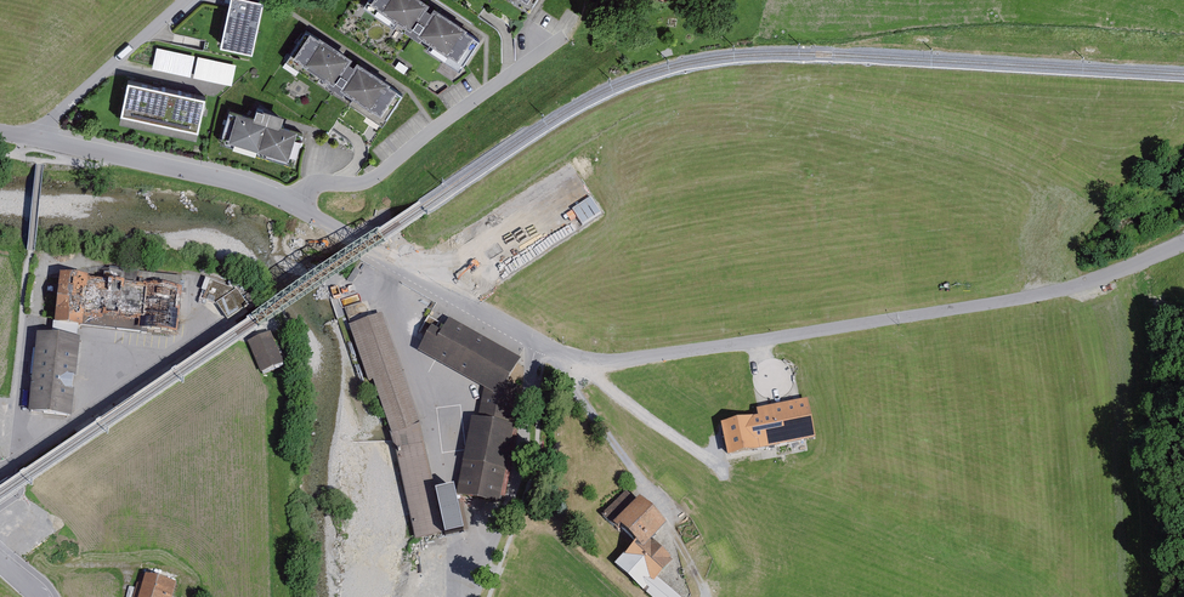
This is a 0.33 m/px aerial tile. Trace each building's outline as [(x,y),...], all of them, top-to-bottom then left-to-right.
[(263,0),(229,0),(220,46),(252,53),(263,0)] [(362,7),(394,28),(397,22),(405,27),(403,30),(419,40),(421,38),(430,44),(427,50),(459,71),(479,41),(473,37),(474,35),(466,30),(466,28),(434,7),(431,11),(426,8),(430,3),(425,0),(367,0),(362,7)] [(529,12),(536,0),(511,0),(529,12)] [(306,30),(285,61),(316,82),(320,76),(328,81),(326,84),(342,94),(344,92),(353,98),(349,103),(382,125),(402,95),(395,91),(396,89),(388,84),(389,82),(356,61),(353,65),(349,62),(352,57),(319,34),(317,36),(309,31),(308,32),(306,30)] [(195,55),(156,47),(151,68),(190,76),(195,55)] [(237,64),(198,56),(193,77),(232,85),(237,64)] [(128,80),(119,122),(197,138),(206,97),(128,80)] [(221,139),(220,143),(293,165),(295,158),(299,159),(307,132),(281,124),(283,115),(257,107),(254,115),(226,107),(217,137),(221,139)] [(103,281),(59,277),(54,327),(82,330),(83,325),(84,316),(140,322),(139,331),(177,335),(182,290),(180,290),(182,277),(110,269),(109,274),(104,274),(103,281)] [(237,290),(210,281),(203,301),(217,306),(227,322),(248,308),(237,290)] [(84,316),(83,325),(139,331),(140,322),(84,316)] [(381,316),(349,326),(367,379),(372,378),(391,435),(390,435),(415,541),(444,535),(435,497),(420,426),(381,316)] [(431,329),(418,353),(484,390),(478,421),(472,420),(456,497),(499,506),(514,428),(510,427),(518,388),(507,385),(521,360),(516,358),(449,320),(441,334),(431,329)] [(249,342),(247,343),(261,374),(284,364),(270,333),(268,333),(265,326),(245,334),(249,342)] [(80,341),(37,337),(28,415),(72,420),(80,341)] [(759,419),(722,427),(728,459),(759,452),(759,451),(817,438),(809,400),(757,411),(759,419)] [(453,492),(435,497),(444,535),(445,540),(463,536),(453,492)] [(651,596),(681,596),(661,580),(674,563),(654,543),(668,528),(641,501),(639,503),(627,492),(603,517),(620,534),(622,531),(637,547),(616,567),(651,596)] [(146,575),(143,585),(137,583),(133,596),(173,596),(177,584),(146,575)]
